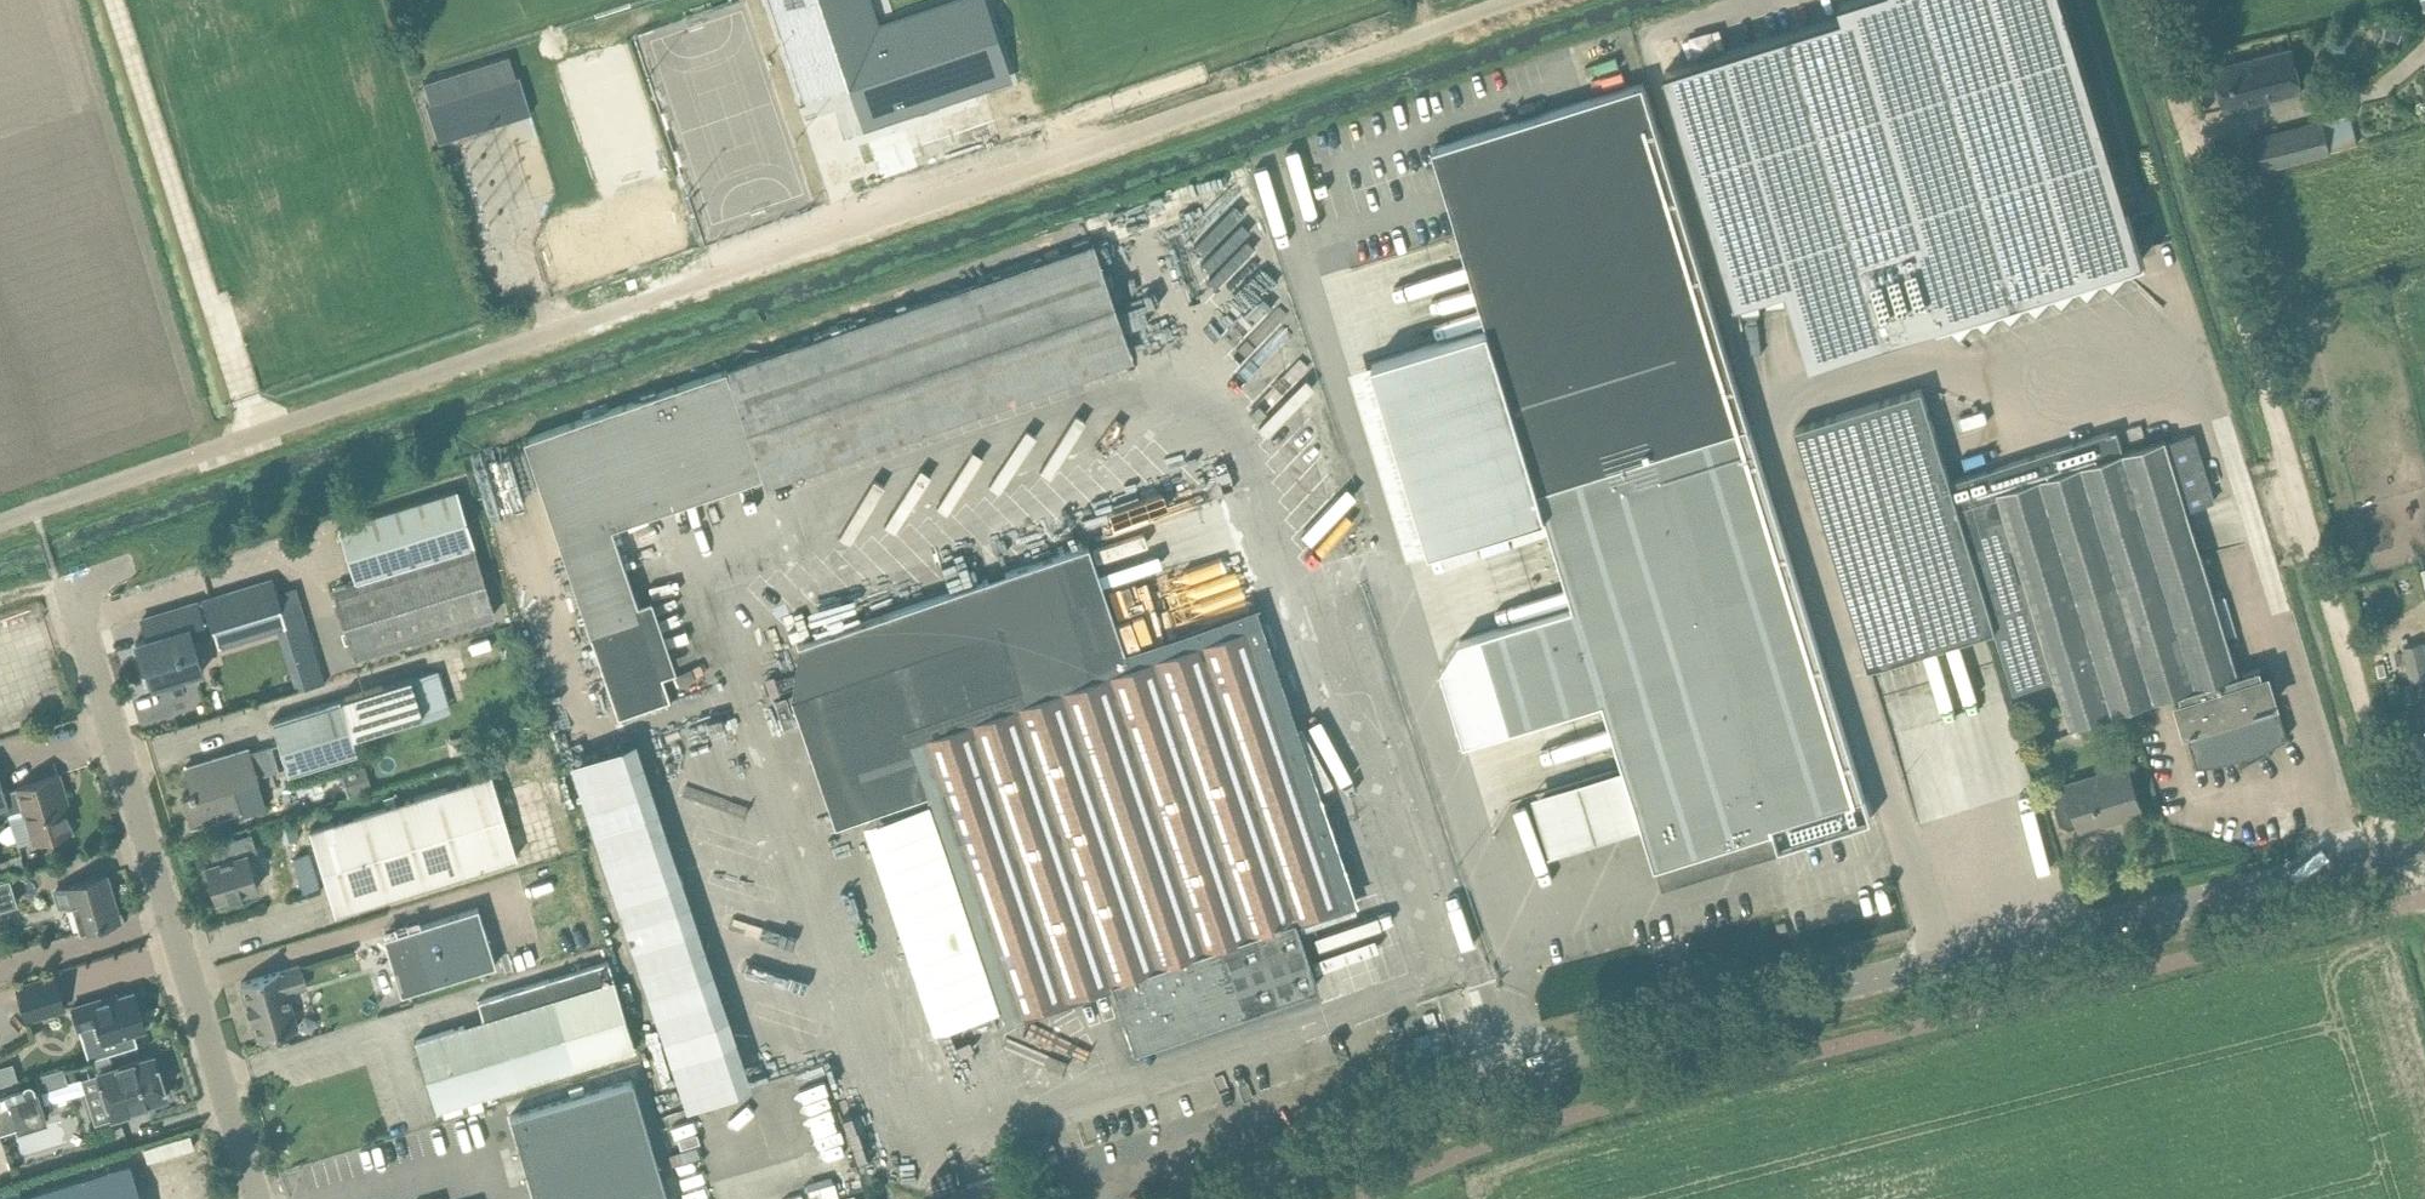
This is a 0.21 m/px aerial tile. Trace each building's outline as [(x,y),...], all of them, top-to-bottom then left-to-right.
[(777,14),(799,78),(821,71),(842,64),(858,112),(863,126),(995,81),(1006,78),(980,0),(958,0),(876,28),(867,0),(819,0),(790,10),(777,14)] [(2070,22),(2063,0),(1847,0),(1840,2),(1844,15),(1666,70),(1736,299),(1787,283),(1811,361),(1938,321),(1939,324),(2147,260),(2129,202),(2126,203),(2070,22)] [(2387,20),(2384,29),(2387,35),(2396,39),(2401,25),(2387,20)] [(2226,109),(2250,104),(2303,91),(2295,62),(2311,59),(2308,45),(2290,49),(2239,61),(2216,67),(2226,109)] [(508,54),(423,81),(429,102),(426,103),(438,142),(530,113),(518,74),(515,75),(508,54)] [(1489,327),(1373,363),(1419,510),(1431,549),(1546,513),(1575,605),(1460,641),(1442,669),(1464,742),(1604,699),(1626,767),(1644,825),(1655,861),(1656,866),(1662,884),(1872,819),(1864,796),(1857,772),(1749,424),(1745,409),(1644,83),(1433,149),(1489,327)] [(2338,108),(2340,116),(2256,138),(2264,169),(2329,151),(2359,143),(2351,113),(2357,111),(2355,104),(2338,108)] [(1218,233),(1203,241),(1216,264),(1231,256),(1218,233)] [(1133,359),(1126,340),(1093,243),(523,439),(618,714),(669,696),(661,673),(675,668),(651,598),(637,603),(611,526),(761,475),(765,485),(1133,359)] [(2239,673),(2188,509),(2215,500),(2194,433),(2167,442),(2166,439),(2126,451),(2124,452),(2117,429),(2094,436),(1949,482),(1919,386),(1793,426),(1862,641),(1869,665),(1994,626),(2014,691),(2056,679),(2070,726),(2176,693),(2187,730),(2198,765),(2221,762),(2244,756),(2266,748),(2287,737),(2276,702),(2271,704),(2270,699),(2275,697),(2268,675),(2264,677),(2261,667),(2239,673)] [(357,581),(473,545),(456,489),(340,525),(357,581)] [(1341,902),(1246,624),(1129,664),(1088,544),(798,643),(855,811),(939,783),(1018,1013),(1111,981),(1133,1047),(1317,985),(1294,918),(1341,902)] [(473,545),(357,581),(334,588),(355,657),(494,614),(473,545)] [(750,585),(813,562),(809,550),(746,573),(750,585)] [(147,637),(136,641),(143,664),(146,663),(153,687),(197,673),(190,650),(196,648),(193,638),(214,632),(219,647),(285,627),(296,664),(317,658),(306,620),(296,585),(276,591),(272,579),(204,599),(205,601),(198,603),(197,602),(167,611),(142,619),(147,637)] [(2423,642),(2404,647),(2411,679),(2424,676),(2424,651),(2423,642)] [(438,668),(410,676),(271,719),(289,775),(358,753),(353,735),(421,714),(423,720),(451,711),(438,668)] [(588,756),(685,1118),(713,1111),(710,1102),(751,1092),(656,738),(588,756)] [(240,810),(235,793),(261,785),(264,794),(283,788),(280,777),(281,777),(279,769),(272,745),(249,752),(248,747),(186,766),(193,790),(189,791),(189,793),(183,794),(192,825),(240,810)] [(365,765),(341,772),(348,795),(372,788),(365,765)] [(2070,788),(2057,792),(2054,799),(2061,822),(2068,827),(2080,823),(2082,828),(2083,828),(2082,823),(2120,811),(2121,816),(2141,810),(2128,766),(2068,784),(2070,788)] [(336,913),(359,905),(517,857),(492,773),(310,829),(336,913)] [(59,774),(5,791),(2,792),(7,807),(8,813),(25,807),(35,840),(71,829),(61,797),(65,795),(59,774)] [(299,837),(294,819),(275,826),(280,843),(299,837)] [(213,864),(205,866),(212,889),(215,900),(221,898),(258,887),(248,855),(257,852),(252,833),(250,833),(208,846),(213,864)] [(312,864),(309,853),(294,857),(297,869),(312,864)] [(119,918),(105,874),(56,889),(61,905),(72,902),(80,930),(119,918)] [(0,881),(0,908),(17,903),(10,878),(0,881)] [(495,964),(478,907),(383,936),(405,1007),(429,1000),(424,986),(495,964)] [(1316,933),(1312,920),(1297,925),(1301,938),(1316,933)] [(436,1110),(459,1103),(636,1048),(608,960),(477,1000),(483,1019),(414,1040),(436,1110)] [(307,985),(300,964),(241,983),(248,1004),(246,1005),(250,1018),(252,1018),(258,1039),(298,1027),(287,991),(307,985)] [(15,984),(26,1022),(66,1009),(56,972),(15,984)] [(138,1044),(133,1031),(145,1027),(134,992),(104,1001),(103,998),(73,1007),(89,1059),(94,1058),(108,1054),(138,1044)] [(112,1068),(108,1054),(94,1058),(98,1072),(112,1068)] [(113,1118),(119,1116),(133,1112),(132,1107),(166,1097),(154,1055),(112,1068),(98,1072),(113,1118)] [(20,1080),(17,1062),(0,1065),(0,1083),(20,1080)] [(50,1094),(72,1081),(62,1064),(40,1077),(50,1094)] [(632,1079),(510,1115),(535,1198),(667,1198),(632,1079)] [(18,1127),(46,1118),(38,1091),(36,1091),(34,1086),(33,1084),(31,1082),(29,1081),(27,1082),(25,1083),(23,1085),(23,1087),(25,1094),(15,1098),(10,1099),(6,1088),(0,1090),(0,1132),(18,1127)] [(129,1164),(17,1198),(140,1198),(129,1164)]
